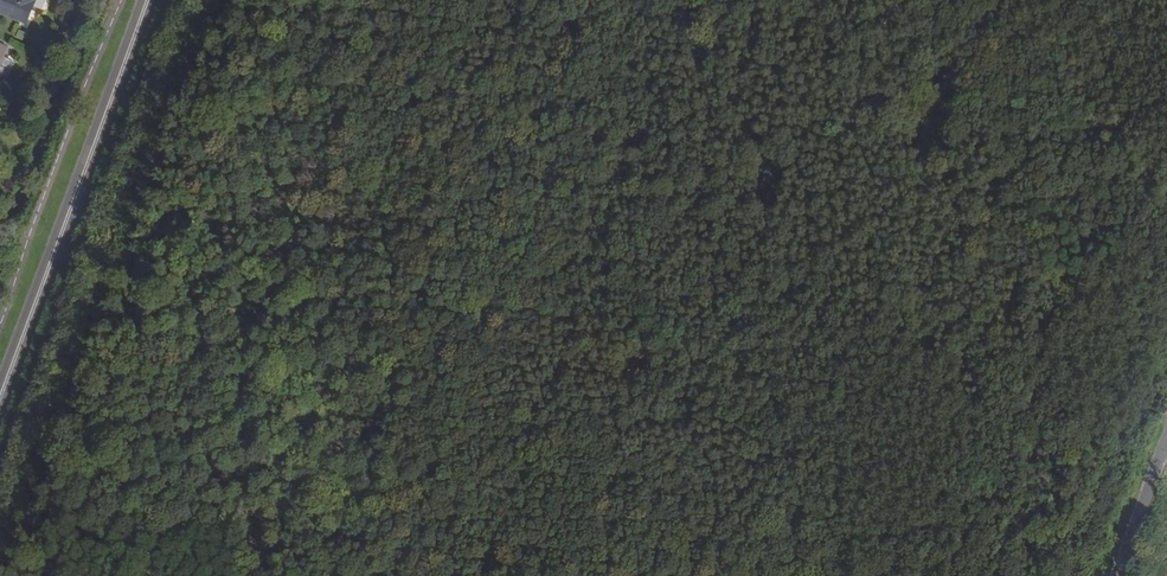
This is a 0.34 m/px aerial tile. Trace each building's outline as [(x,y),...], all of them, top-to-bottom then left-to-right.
[(26,23),(36,0),(0,0),(0,13),(26,23)] [(8,47),(0,43),(0,63),(8,47)]
